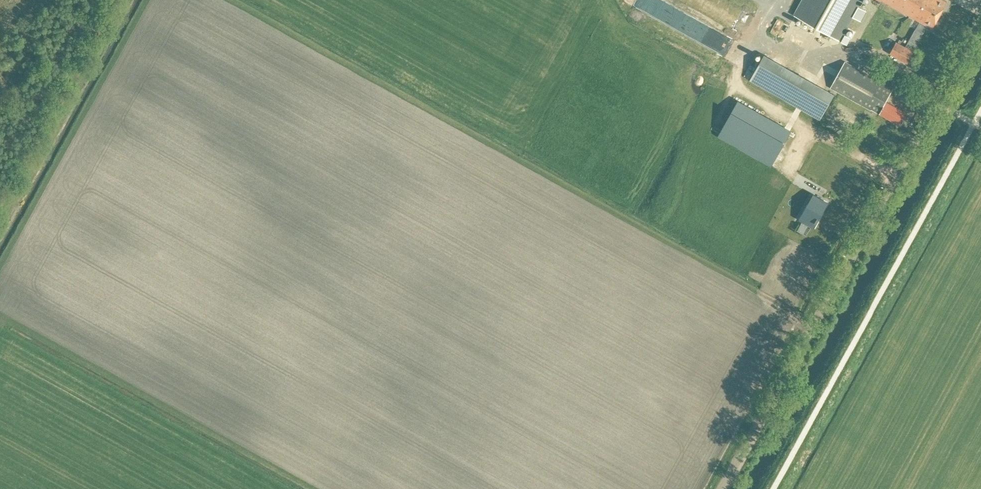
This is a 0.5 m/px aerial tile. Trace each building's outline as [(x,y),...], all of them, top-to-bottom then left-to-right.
[(795,16),(841,41),(844,35),(854,17),(861,21),(867,11),(860,7),(864,0),(804,0),(795,16)] [(934,29),(948,3),(943,0),(882,0),(934,29)] [(915,51),(914,51),(924,34),(916,30),(906,47),(897,42),(890,54),(908,64),(915,51)] [(844,35),(841,41),(847,45),(851,38),(844,35)] [(835,95),(765,55),(751,81),(821,120),(835,95)] [(894,89),(855,67),(846,62),(832,87),(902,126),(908,114),(886,102),(894,89)] [(718,134),(770,163),(789,132),(737,102),(718,134)] [(843,133),(846,127),(832,120),(829,126),(843,133)] [(827,163),(833,151),(828,148),(821,160),(827,163)] [(799,219),(799,220),(814,229),(815,228),(823,213),(829,203),(814,194),(807,206),(799,219)]
